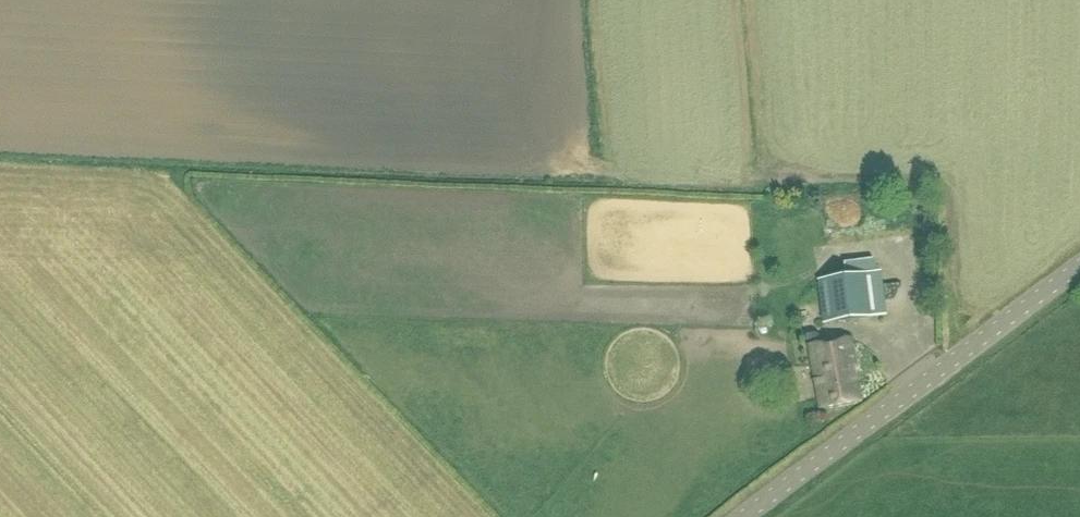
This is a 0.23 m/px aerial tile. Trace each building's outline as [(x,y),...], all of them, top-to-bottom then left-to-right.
[(885,315),(879,273),(817,281),(823,323),(885,315)] [(854,370),(849,339),(807,346),(818,410),(857,403),(851,371),(854,370)]
